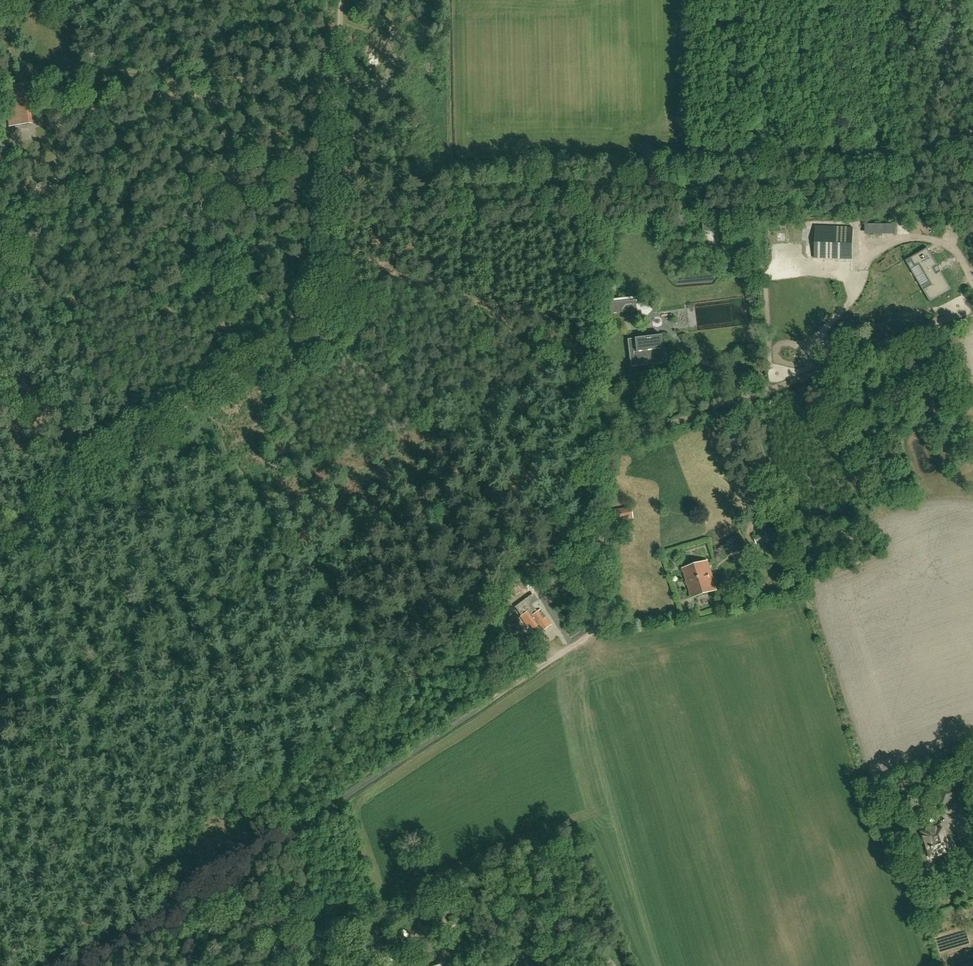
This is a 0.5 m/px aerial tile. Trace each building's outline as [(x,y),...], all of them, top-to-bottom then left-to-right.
[(26,124),(28,124),(23,85),(2,87),(7,126),(12,125),(13,128),(26,127),(26,124)] [(817,227),(816,256),(845,258),(846,248),(850,249),(850,229),(817,227)] [(704,230),(704,242),(689,242),(689,252),(718,252),(719,230),(704,230)] [(927,248),(910,258),(915,267),(920,264),(932,285),(923,290),(929,300),(930,303),(935,300),(952,290),(941,271),(937,273),(934,268),(938,266),(927,248)] [(635,300),(611,303),(609,303),(610,314),(637,311),(635,300)] [(606,332),(613,336),(619,328),(612,323),(606,332)] [(634,338),(636,352),(638,352),(639,363),(662,360),(661,349),(663,349),(661,335),(634,338)] [(632,518),(631,508),(615,511),(617,520),(632,518)] [(754,536),(757,544),(769,539),(766,532),(754,536)] [(692,598),(717,590),(708,561),(683,569),(692,598)] [(531,609),(525,600),(516,607),(522,616),(521,617),(528,626),(529,624),(534,630),(540,626),(543,630),(551,624),(540,610),(537,612),(533,607),(531,609)] [(943,804),(963,798),(971,795),(967,782),(939,791),(943,804)] [(943,829),(941,829),(937,831),(936,827),(922,832),(931,858),(950,851),(951,851),(952,851),(952,850),(953,849),(954,848),(954,847),(954,846),(954,845),(953,844),(953,843),(952,842),(951,842),(950,841),(949,841),(948,841),(947,842),(943,829)] [(451,926),(470,918),(467,911),(448,918),(451,926)] [(412,920),(405,928),(414,937),(422,929),(412,920)]
